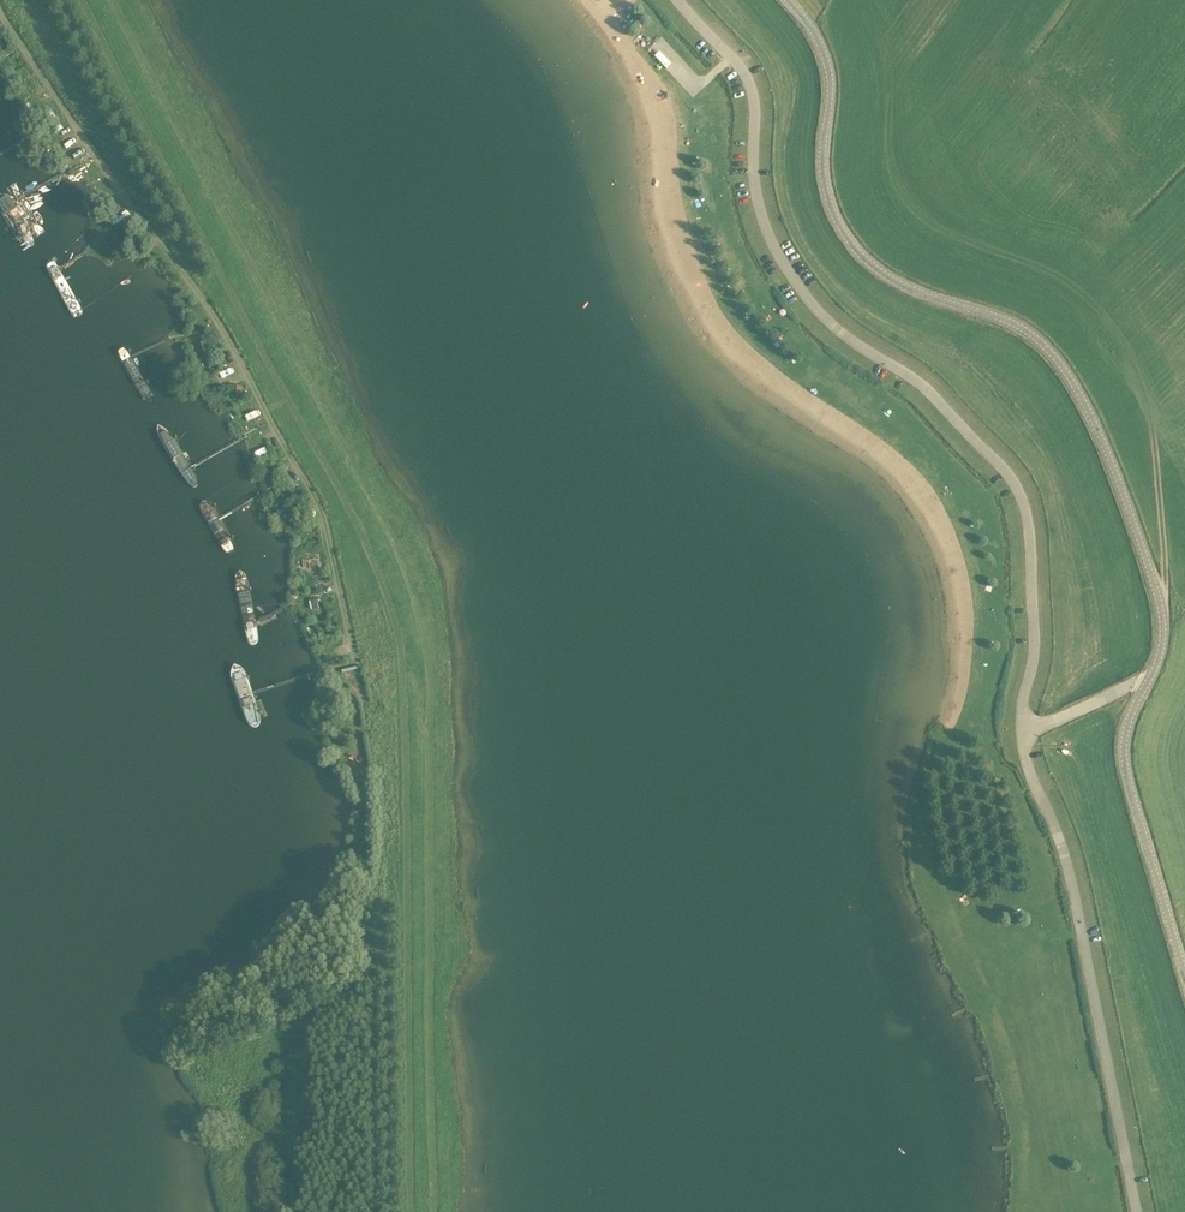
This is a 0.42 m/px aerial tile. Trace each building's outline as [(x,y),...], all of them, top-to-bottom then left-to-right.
[(12,48),(5,53),(8,57),(15,52),(12,48)] [(656,55),(666,66),(670,62),(660,52),(656,55)] [(0,199),(0,211),(23,249),(37,241),(8,194),(0,199)] [(74,317),(83,313),(54,262),(46,266),(74,317)] [(128,348),(119,353),(143,402),(152,397),(128,348)] [(243,387),(236,386),(235,394),(242,395),(243,387)] [(237,574),(235,578),(249,640),(251,644),(258,643),(259,638),(246,576),(242,573),(237,574)] [(315,599),(309,600),(311,609),(317,608),(315,599)] [(259,728),(261,722),(245,674),(242,669),(236,667),(233,672),(232,677),(248,727),(253,730),(259,728)]
